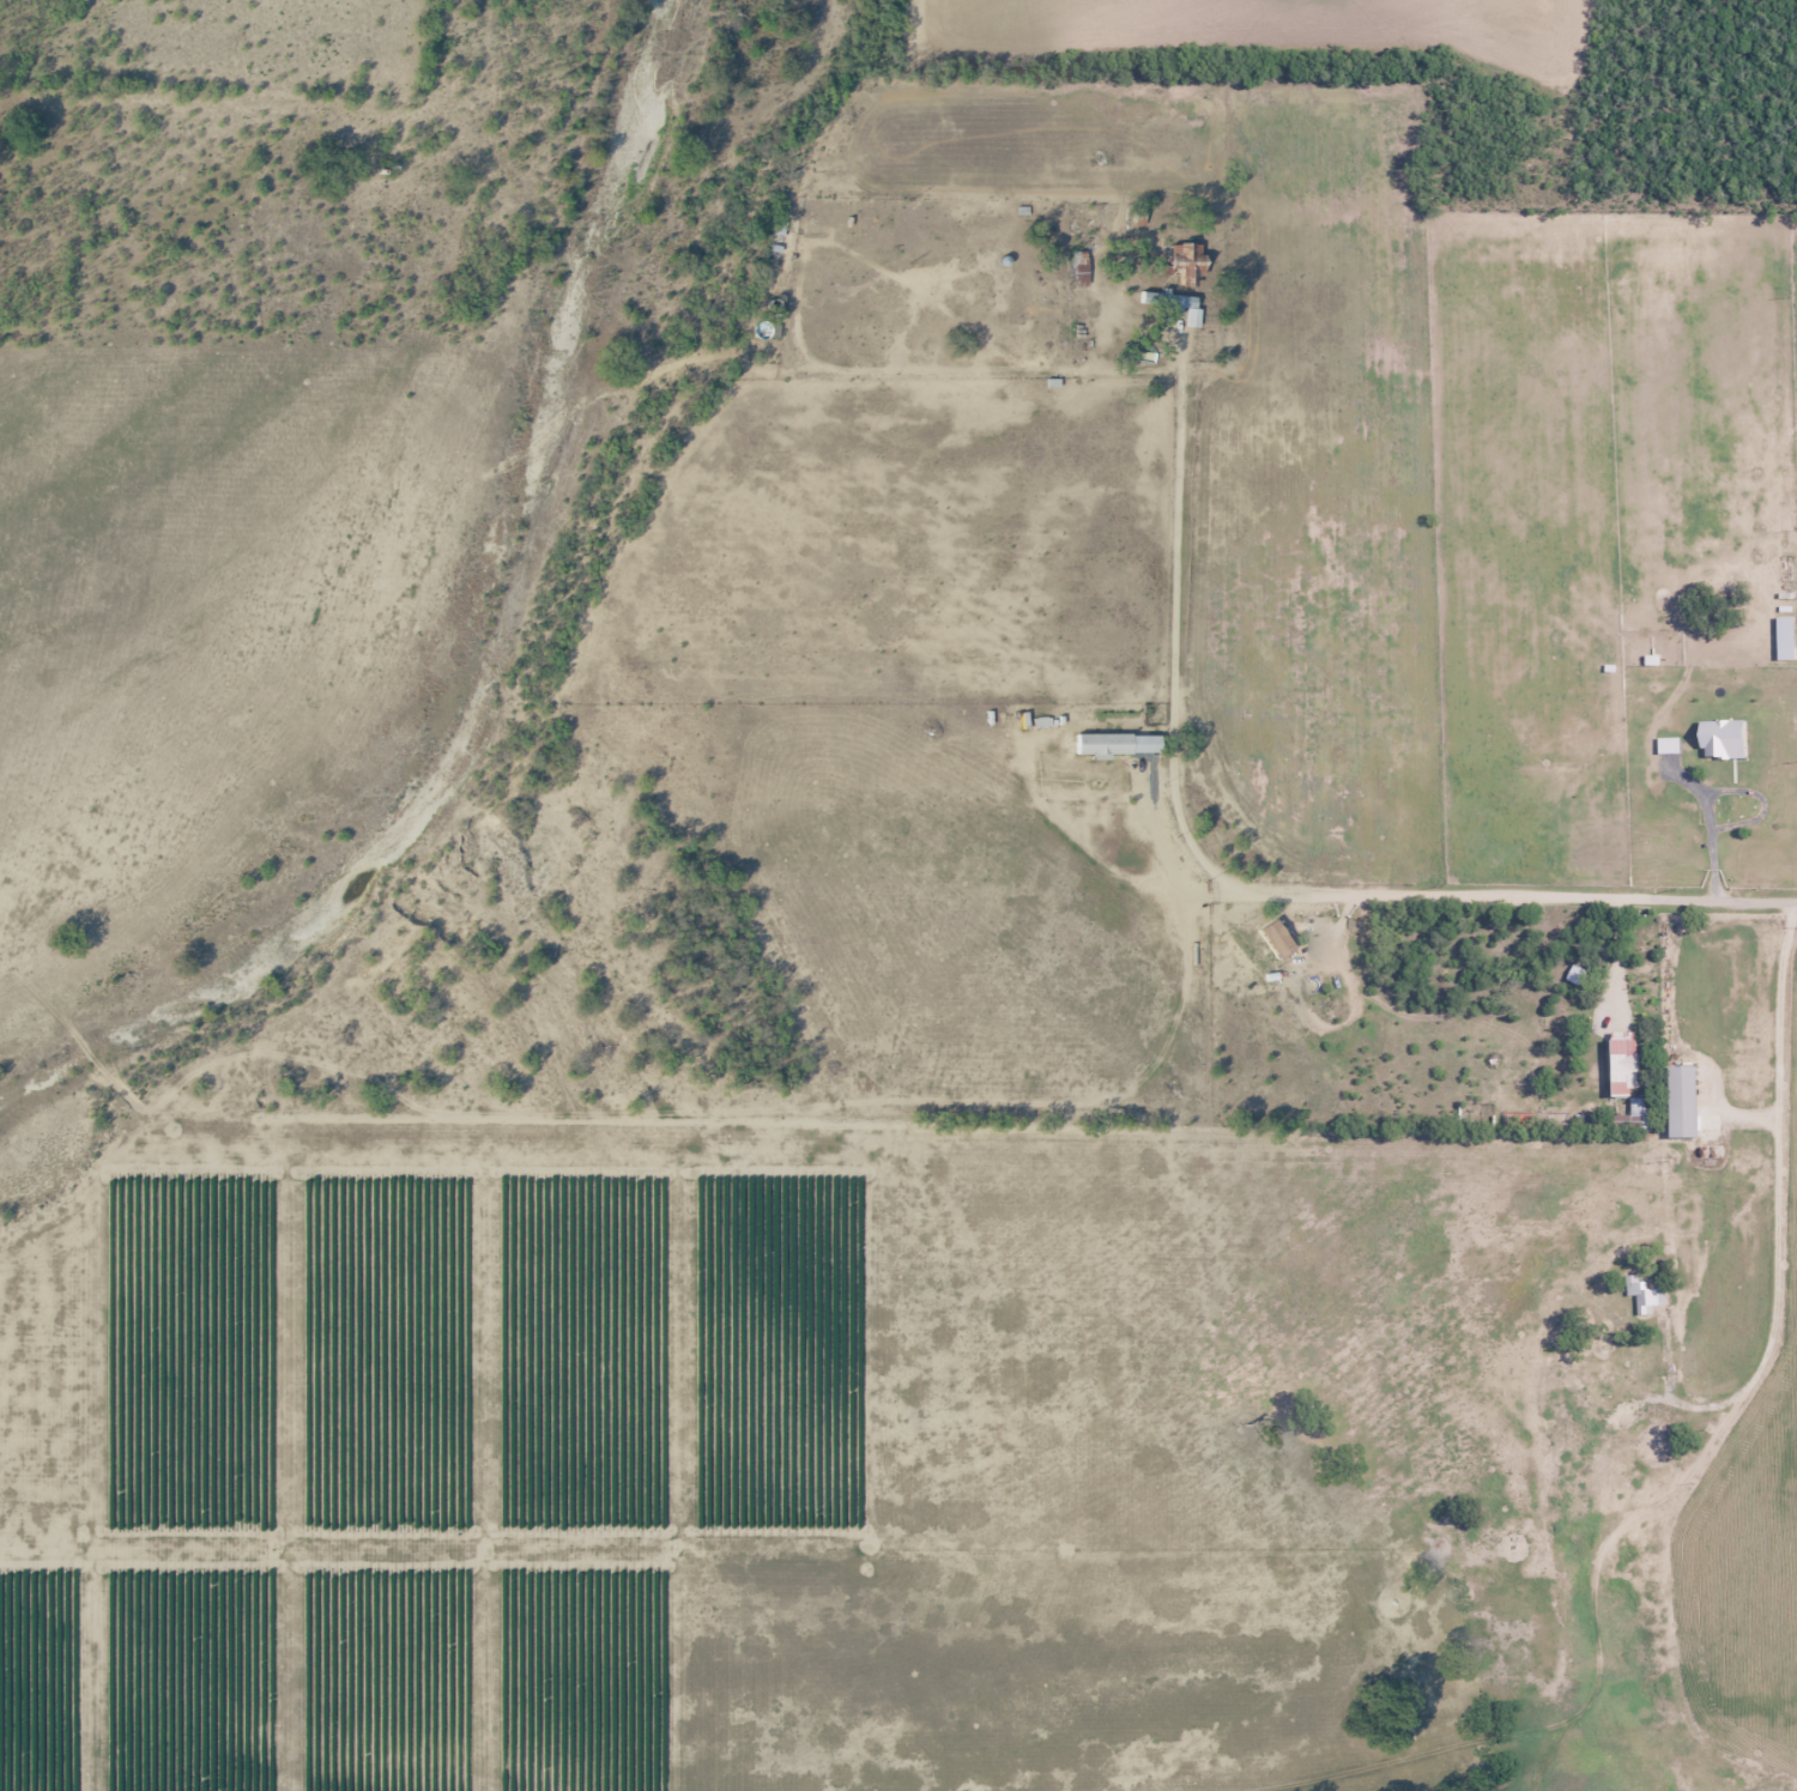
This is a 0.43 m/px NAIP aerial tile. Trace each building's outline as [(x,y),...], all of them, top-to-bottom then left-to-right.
[(1071,755),(1128,755),(1128,733),(1071,733),(1071,755)] [(1610,1095),(1637,1095),(1636,1031),(1610,1031),(1610,1095)] [(1667,1137),(1695,1137),(1695,1065),(1667,1065),(1667,1137)] [(1631,1097),(1631,1129),(1645,1129),(1645,1097),(1631,1097)] [(1663,1284),(1644,1284),(1644,1307),(1663,1307),(1663,1284)]
